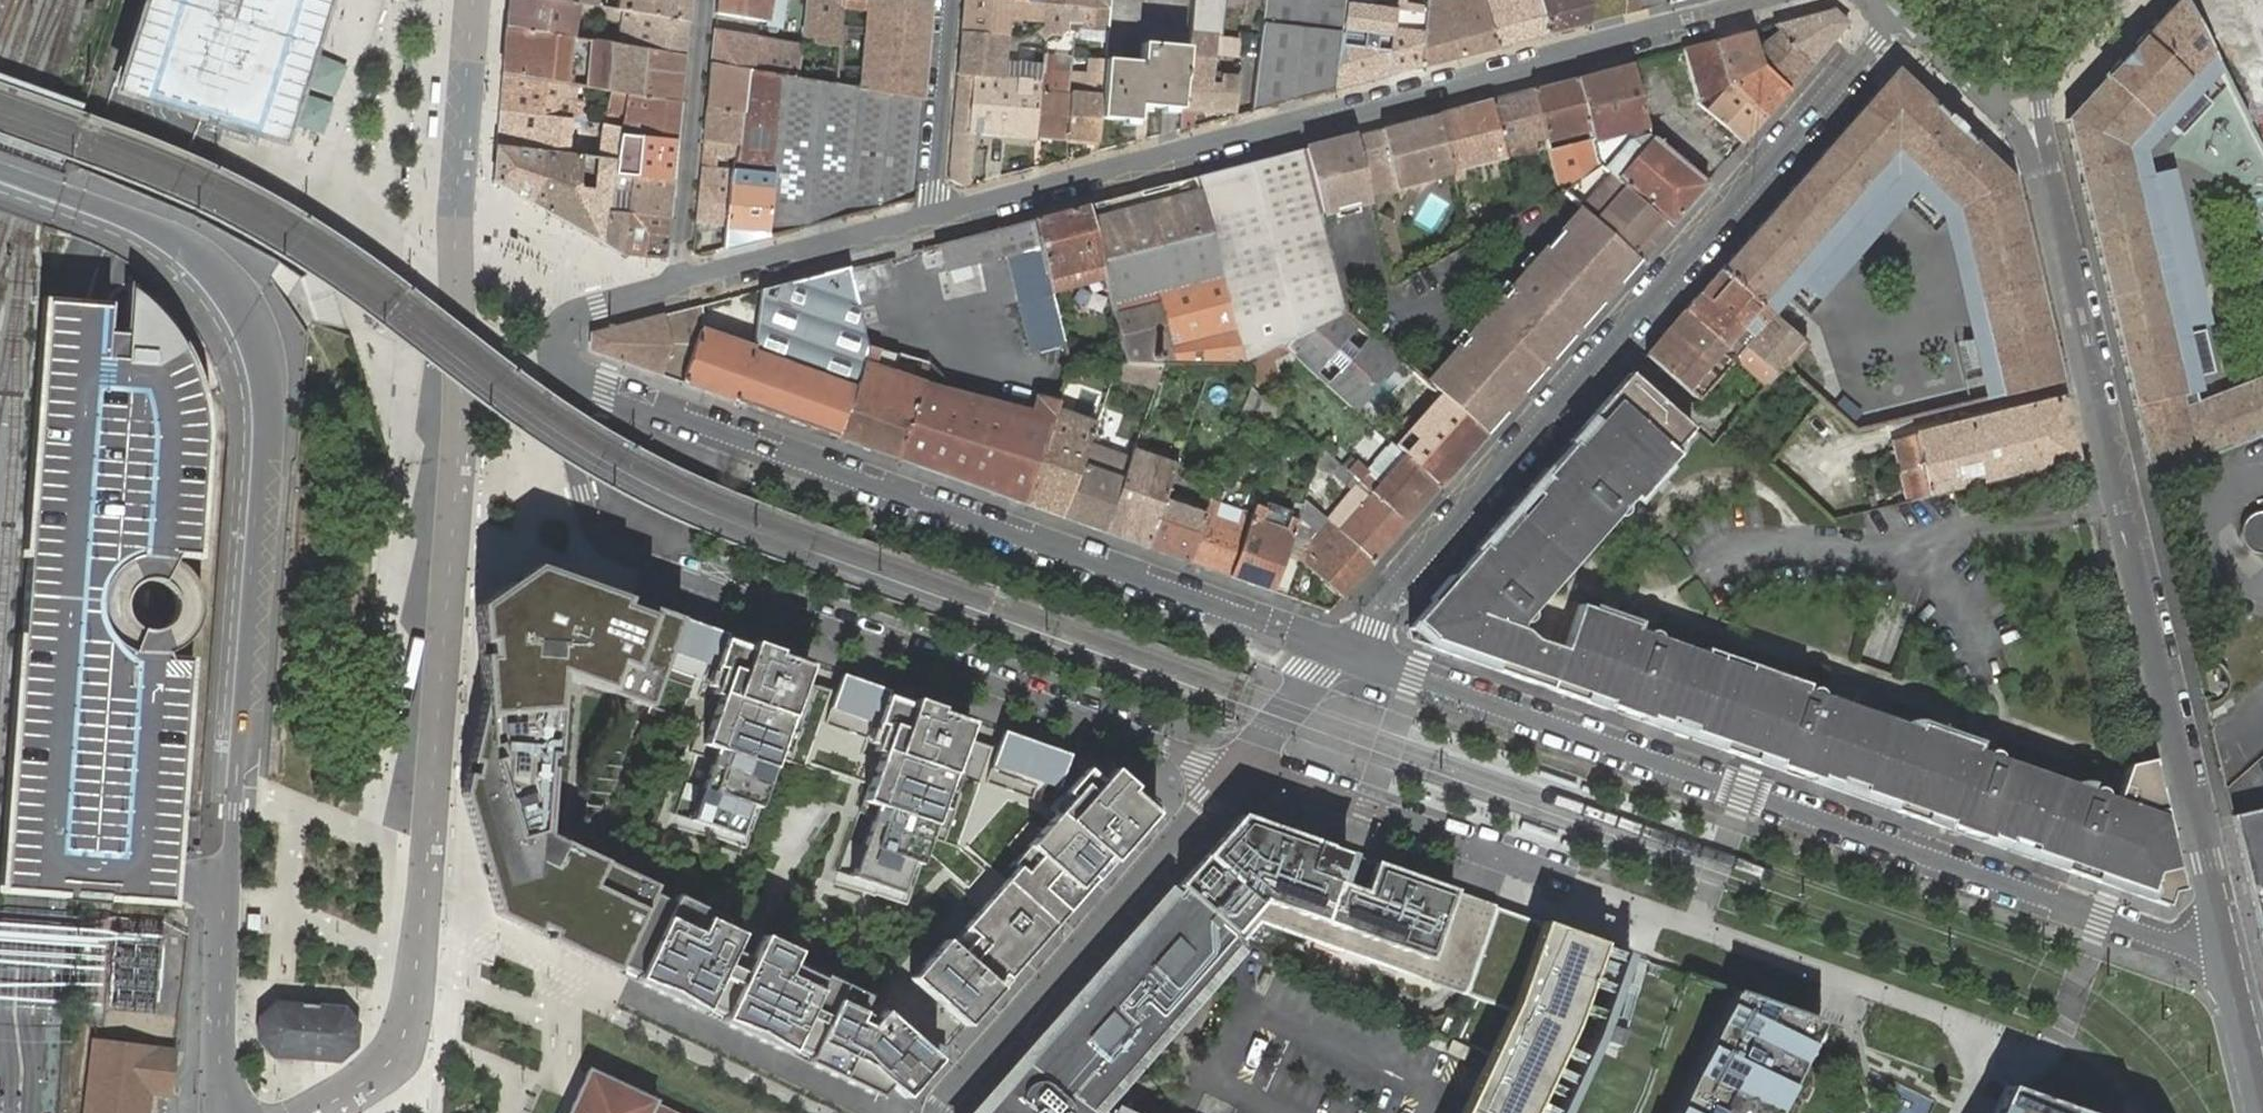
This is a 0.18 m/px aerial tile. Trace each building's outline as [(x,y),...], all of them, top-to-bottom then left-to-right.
[(120,74),(113,99),(126,103),(159,113),(283,152),(291,125),(312,55),(313,52),(329,0),(144,0),(120,74)] [(506,28),(575,39),(578,16),(619,23),(621,10),(616,10),(605,8),(595,6),(580,3),(562,0),(509,0),(506,28)] [(687,21),(689,0),(618,0),(616,10),(621,10),(687,21)] [(716,13),(779,24),(780,17),(768,15),(771,0),(717,0),(716,13)] [(783,0),(771,0),(768,15),(780,17),(783,0)] [(839,48),(839,36),(842,8),(843,0),(808,0),(804,44),(839,48)] [(930,13),(931,0),(843,0),(842,8),(868,11),(874,11),(875,8),(930,13)] [(1046,2),(1027,1),(1022,0),(964,0),(962,32),(1005,37),(1009,7),(1028,9),(1027,17),(1045,19),(1046,2)] [(1096,8),(1109,9),(1110,0),(1022,0),(1027,1),(1046,2),(1084,6),(1096,8)] [(1189,5),(1223,8),(1224,0),(1190,0),(1189,5)] [(1252,111),(1334,90),(1339,45),(1341,31),(1345,2),(1345,0),(1266,0),(1252,111)] [(1425,14),(1426,5),(1406,2),(1406,0),(1397,0),(1396,10),(1425,14)] [(1497,47),(1484,0),(1433,0),(1426,2),(1426,5),(1425,14),(1423,31),(1420,62),(1419,68),(1497,47)] [(1548,34),(1539,0),(1484,0),(1497,47),(1548,34)] [(1587,24),(1588,0),(1539,0),(1548,34),(1587,24)] [(1625,14),(1626,0),(1588,0),(1587,24),(1625,14)] [(1667,0),(1642,0),(1641,10),(1666,3),(1667,0)] [(2199,401),(2184,407),(2124,146),(2211,54),(2183,0),(2177,0),(2065,119),(2151,480),(2195,462),(2262,435),(2262,376),(2199,401)] [(1044,22),(1068,25),(1070,21),(1083,19),(1084,6),(1046,2),(1045,19),(1044,22)] [(1334,90),(1419,68),(1420,62),(1423,31),(1394,29),(1396,10),(1345,2),(1341,31),(1389,36),(1387,49),(1339,45),(1334,90)] [(1189,5),(1186,47),(1182,84),(1211,87),(1212,73),(1215,37),(1220,37),(1223,8),(1189,5)] [(1066,30),(1075,31),(1082,28),(1094,30),(1096,8),(1084,6),(1083,19),(1070,21),(1068,25),(1066,30)] [(875,8),(874,11),(867,90),(923,100),(930,13),(875,8)] [(1096,8),(1094,30),(1108,31),(1109,9),(1096,8)] [(1833,9),(1774,25),(1779,31),(1791,47),(1811,65),(1849,23),(1833,9)] [(617,45),(684,56),(687,21),(621,10),(619,23),(617,45)] [(861,89),(867,90),(874,11),(868,11),(866,39),(839,36),(839,48),(838,50),(865,52),(861,89)] [(506,28),(503,72),(576,85),(585,86),(611,91),(626,93),(679,103),(684,56),(617,45),(575,39),(506,28)] [(784,76),(789,43),(714,30),(711,64),(784,76)] [(1715,40),(1728,85),(1763,64),(1758,46),(1753,30),(1715,40)] [(1758,46),(1763,64),(1791,89),(1811,65),(1791,47),(1779,31),(1758,46)] [(1045,67),(1002,62),(1005,37),(962,32),(958,74),(1043,83),(1045,67)] [(1684,49),(1699,103),(1728,85),(1715,40),(1684,49)] [(1104,73),(1100,119),(1138,122),(1140,106),(1182,109),(1182,84),(1186,47),(1142,44),(1140,63),(1105,60),(1104,73)] [(1596,162),(1598,164),(1650,133),(1631,62),(1575,77),(1596,162)] [(726,225),(724,248),(914,199),(923,100),(867,90),(861,89),(784,76),(711,64),(707,107),(742,113),(733,171),(726,225)] [(1728,85),(1765,118),(1791,89),(1763,64),(1728,85)] [(1037,136),(1067,139),(1072,94),(1075,70),(1045,67),(1043,83),(1037,136)] [(1896,68),(1721,268),(1759,302),(1864,183),(1895,149),(1957,206),(2011,175),(1896,68)] [(1072,94),(1067,139),(1098,142),(1100,119),(1104,73),(1075,70),(1072,94)] [(503,72),(499,112),(579,120),(582,101),(574,100),(576,85),(503,72)] [(1182,109),(1180,130),(1192,127),(1193,110),(1237,113),(1240,76),(1212,73),(1211,87),(1182,84),(1182,109)] [(974,133),(1035,140),(1037,136),(1043,83),(958,74),(953,130),(974,133)] [(1575,77),(1532,88),(1545,137),(1548,148),(1549,154),(1550,159),(1556,182),(1557,186),(1564,192),(1598,164),(1596,162),(1575,77)] [(582,101),(585,86),(576,85),(574,100),(582,101)] [(1699,103),(1744,142),(1765,118),(1728,85),(1699,103)] [(1532,88),(1489,99),(1502,148),(1545,137),(1532,88)] [(611,91),(605,125),(621,129),(626,93),(611,91)] [(621,129),(620,136),(675,140),(679,103),(626,93),(621,129)] [(1489,99),(1436,113),(1451,170),(1453,179),(1461,177),(1459,169),(1474,165),(1484,162),(1504,157),(1502,148),(1489,99)] [(707,107),(701,167),(733,171),(742,113),(707,107)] [(499,112),(496,146),(546,152),(567,155),(570,127),(587,130),(588,122),(579,120),(499,112)] [(1436,174),(1451,170),(1436,113),(1382,127),(1396,185),(1422,178),(1426,177),(1436,174)] [(605,125),(600,159),(616,161),(620,136),(621,129),(605,125)] [(1382,127),(1355,134),(1367,180),(1371,195),(1372,199),(1390,272),(1401,256),(1384,192),(1397,189),(1396,185),(1382,127)] [(963,186),(970,185),(974,133),(953,130),(948,178),(963,186)] [(1650,133),(1598,164),(1670,225),(1708,182),(1650,133)] [(1355,134),(1300,148),(1319,213),(1372,199),(1371,195),(1367,180),(1355,134)] [(616,161),(614,174),(672,180),(675,140),(620,136),(616,161)] [(540,207),(546,152),(496,146),(493,181),(540,207)] [(1300,148),(1195,176),(1245,364),(1283,344),(1347,313),(1319,213),(1300,148)] [(540,207),(603,243),(608,212),(614,174),(616,161),(600,159),(596,189),(581,187),(586,157),(567,155),(546,152),(540,207)] [(1598,164),(1564,192),(1565,193),(1581,208),(1639,260),(1670,225),(1598,164)] [(701,167),(696,222),(726,225),(733,171),(701,167)] [(614,174),(608,212),(629,214),(647,215),(668,217),(672,180),(614,174)] [(1957,206),(2001,395),(2060,382),(2011,175),(1957,206)] [(1195,176),(1087,204),(1105,276),(1127,364),(1245,364),(1195,176)] [(1039,246),(1051,290),(1105,276),(1087,204),(1032,219),(1039,246)] [(1581,208),(1427,384),(1454,407),(1485,435),(1504,414),(1503,413),(1521,392),(1522,393),(1523,393),(1544,369),(1543,368),(1550,359),(1551,360),(1572,337),(1570,336),(1578,328),(1579,329),(1601,304),(1600,303),(1618,282),(1619,283),(1639,260),(1581,208)] [(608,212),(603,243),(624,255),(629,214),(608,212)] [(629,214),(624,255),(643,256),(647,215),(629,214)] [(647,215),(643,256),(662,258),(664,256),(668,217),(647,215)] [(1032,219),(946,241),(953,269),(1005,256),(1030,354),(1064,345),(1039,246),(1032,219)] [(850,266),(761,289),(755,347),(753,350),(855,386),(862,362),(866,347),(850,266)] [(1683,311),(1645,354),(1698,400),(1733,359),(1771,314),(1721,268),(1683,311)] [(67,304),(47,304),(7,886),(14,887),(31,888),(172,899),(173,888),(175,868),(188,662),(169,659),(165,651),(174,647),(181,643),(189,635),(197,622),(200,609),(199,590),(190,574),(183,565),(175,561),(177,552),(197,553),(204,431),(204,417),(202,404),(197,386),(188,362),(182,350),(172,333),(163,320),(139,297),(127,288),(124,335),(105,334),(107,307),(81,306),(67,304)] [(593,351),(682,383),(701,328),(704,329),(702,304),(591,333),(593,351)] [(1347,313),(1283,344),(1354,408),(1398,358),(1361,326),(1347,313)] [(1733,359),(1765,387),(1783,366),(1803,343),(1771,315),(1733,359)] [(701,328),(682,383),(736,402),(752,355),(706,339),(708,331),(704,329),(701,328)] [(706,339),(752,355),(753,350),(755,347),(708,331),(706,339)] [(752,355),(736,402),(805,426),(808,424),(809,425),(810,423),(836,433),(835,434),(837,435),(837,437),(855,386),(753,350),(752,355)] [(855,386),(837,437),(898,459),(922,391),(925,384),(862,362),(855,386)] [(1691,426),(1627,371),(1568,437),(1571,439),(1574,442),(1614,398),(1671,448),(1691,426)] [(1036,421),(1044,397),(1037,396),(1031,412),(925,384),(922,391),(1036,421)] [(1286,417),(1253,389),(1245,410),(1284,425),(1286,417)] [(1055,408),(1057,401),(1044,397),(1036,421),(922,391),(898,459),(1022,503),(1051,421),(1055,408)] [(1614,398),(1574,442),(1571,439),(1541,473),(1544,475),(1482,545),(1479,542),(1409,619),(1414,623),(1430,638),(1607,700),(1606,703),(1647,717),(1648,715),(1778,760),(1776,764),(1817,778),(1819,774),(1949,820),(1948,823),(1989,838),(1990,834),(2150,890),(2156,872),(2177,868),(2165,814),(2117,798),(1974,748),(1975,744),(1919,724),(1917,728),(1802,688),(1804,683),(1747,664),(1746,668),(1631,628),(1632,623),(1577,605),(1562,649),(1531,639),(1521,628),(1516,627),(1519,620),(1631,494),(1635,497),(1675,452),(1671,448),(1614,398)] [(1889,435),(1905,501),(2078,459),(2064,398),(1889,435)] [(1441,486),(1485,435),(1454,407),(1410,458),(1441,486)] [(1051,421),(1022,503),(1063,517),(1089,442),(1096,422),(1055,408),(1051,421)] [(1089,442),(1063,517),(1104,531),(1131,457),(1089,442)] [(1410,458),(1397,447),(1392,453),(1401,461),(1381,484),(1372,476),(1355,461),(1340,446),(1331,456),(1346,470),(1365,485),(1373,493),(1408,523),(1441,486),(1410,458)] [(1375,561),(1408,523),(1373,493),(1365,485),(1346,470),(1331,456),(1322,448),(1315,468),(1332,473),(1356,494),(1358,493),(1366,500),(1339,531),(1375,561)] [(1124,532),(1149,541),(1163,500),(1175,464),(1133,450),(1131,457),(1104,531),(1122,538),(1124,532)] [(1401,461),(1392,453),(1372,476),(1381,484),(1401,461)] [(1206,515),(1189,561),(1230,576),(1251,516),(1242,513),(1238,526),(1215,518),(1223,495),(1214,491),(1206,515)] [(1330,523),(1339,531),(1366,500),(1358,493),(1356,494),(1330,523)] [(1147,547),(1189,561),(1206,515),(1163,500),(1149,541),(1147,547)] [(1343,596),(1375,561),(1339,531),(1330,523),(1304,501),(1297,520),(1307,527),(1317,535),(1298,556),(1343,596)] [(1251,516),(1230,576),(1273,591),(1297,520),(1288,517),(1284,530),(1260,521),(1264,509),(1255,506),(1251,516)] [(2262,512),(2256,513),(2250,516),(2245,521),(2242,528),(2242,535),(2243,541),(2247,547),(2253,551),(2259,553),(2262,553),(2262,512)] [(1122,538),(1147,547),(1149,541),(1124,532),(1122,538)] [(651,894),(655,886),(535,825),(555,662),(603,681),(650,699),(667,647),(680,611),(619,588),(593,578),(531,554),(476,594),(478,635),(478,701),(460,794),(496,915),(599,964),(615,971),(651,894)] [(1156,810),(1110,769),(1003,732),(997,750),(962,738),(969,720),(843,676),(836,694),(800,682),(808,657),(775,646),(777,641),(751,632),(748,640),(725,632),(725,630),(681,614),(680,611),(667,647),(726,668),(701,737),(718,743),(687,828),(744,848),(787,726),(792,710),(827,723),(832,707),(891,727),(867,794),(881,799),(849,891),(902,909),(948,778),(951,770),(978,780),(985,760),(1065,788),(1052,803),(1058,809),(1014,859),(1020,864),(949,944),(944,939),(910,978),(965,1026),(1156,810)] [(2182,889),(2177,868),(2156,872),(2150,890),(1990,834),(1989,838),(1948,823),(1949,820),(1819,774),(1817,778),(1776,764),(1778,760),(1648,715),(1647,717),(1606,703),(1607,700),(1430,638),(1414,623),(1408,639),(1427,645),(2167,905),(2172,892),(2182,889)] [(2129,765),(2117,798),(2165,814),(2152,760),(2129,765)] [(2232,815),(2262,946),(2262,808),(2232,815)] [(1182,888),(1243,941),(1260,922),(1420,978),(1452,890),(1239,815),(1178,884),(1182,888)] [(1097,1107),(1100,1104),(1243,941),(1182,888),(1176,894),(1171,892),(1123,947),(1022,1062),(1025,1065),(988,1108),(986,1112),(1104,1112),(1097,1107)] [(1464,995),(1496,906),(1452,890),(1420,978),(1464,995)] [(651,894),(615,971),(788,1053),(880,1096),(889,1084),(903,1096),(939,1055),(888,1009),(872,1031),(859,1025),(872,998),(792,959),(795,952),(762,936),(759,942),(739,933),(742,926),(676,895),(672,903),(651,894)] [(1464,995),(1453,1037),(1490,1056),(1463,1112),(1565,1112),(1586,1068),(1630,952),(1547,924),(1496,906),(1464,995)] [(260,915),(247,915),(246,929),(259,930),(260,915)] [(163,1010),(168,946),(119,942),(114,1006),(163,1010)] [(1734,990),(1674,1112),(1777,1112),(1821,1021),(1734,990)] [(272,1056),(338,1061),(355,1047),(357,1025),(342,1008),(276,1004),(260,1018),(258,1039),(272,1056)] [(83,1112),(149,1112),(151,1095),(170,1097),(174,1071),(176,1050),(92,1040),(83,1112)] [(988,1108),(1025,1065),(1022,1062),(976,1112),(986,1112),(988,1108)] [(567,1112),(649,1112),(654,1103),(655,1101),(587,1069),(567,1112)] [(1932,1097),(1890,1080),(1876,1112),(1926,1112),(1932,1097)] [(1993,1087),(1982,1112),(2075,1112),(1993,1087)] [(654,1103),(649,1112),(676,1112),(654,1103)]
